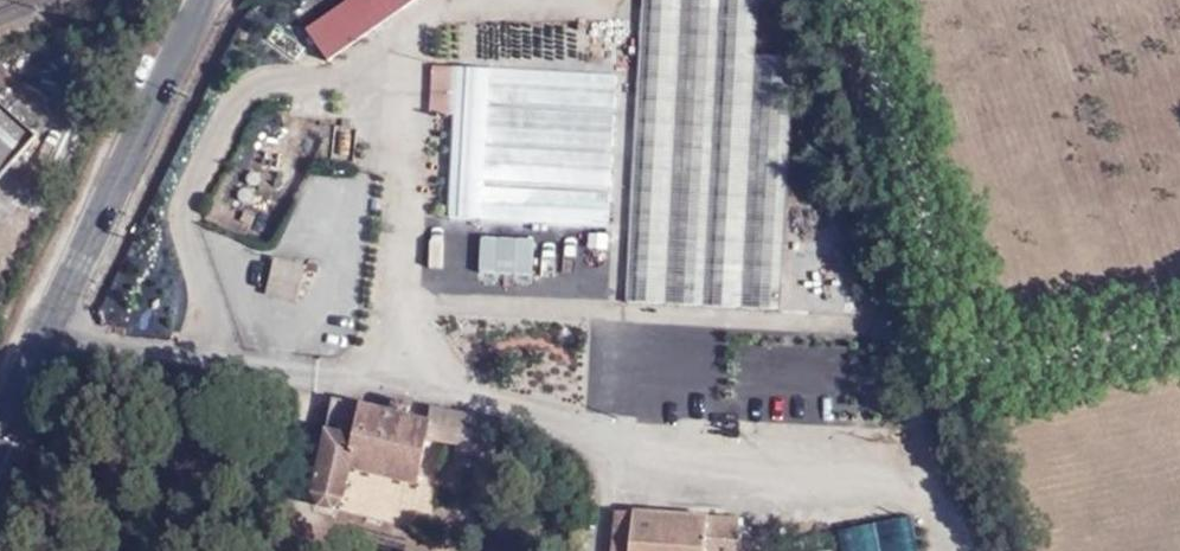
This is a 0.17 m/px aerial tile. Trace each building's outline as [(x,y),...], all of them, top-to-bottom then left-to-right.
[(312,26),(318,34),(374,0),(349,0),(312,26)] [(318,34),(335,58),(419,0),(374,0),(318,34)] [(755,303),(788,304),(803,54),(761,53),(766,0),(651,0),(635,298),(755,303)] [(459,110),(461,61),(441,60),(438,109),(459,110)] [(497,63),(461,61),(459,110),(455,213),(492,214),(493,181),(494,174),(495,145),(495,136),(496,105),(496,96),(497,63)] [(626,72),(497,63),(496,96),(621,102),(626,72)] [(0,103),(0,180),(38,137),(0,103)] [(621,111),(496,105),(495,136),(620,143),(621,111)] [(495,145),(494,174),(616,182),(617,152),(495,145)] [(493,181),(492,214),(613,222),(616,191),(493,181)] [(283,251),(278,266),(291,264),(291,254),(283,251)] [(291,264),(278,266),(272,288),(299,295),(310,261),(291,254),(291,264)] [(411,402),(392,400),(387,409),(339,399),(310,500),(338,509),(351,464),(416,484),(423,443),(455,449),(456,458),(489,461),(500,417),(436,403),(430,421),(411,415),(411,402)] [(822,517),(828,550),(908,550),(898,502),(822,517)] [(620,550),(639,550),(640,510),(620,510),(620,550)] [(763,541),(748,539),(746,515),(640,510),(639,550),(762,550),(763,541)] [(794,543),(763,541),(762,550),(793,550),(794,543)]
